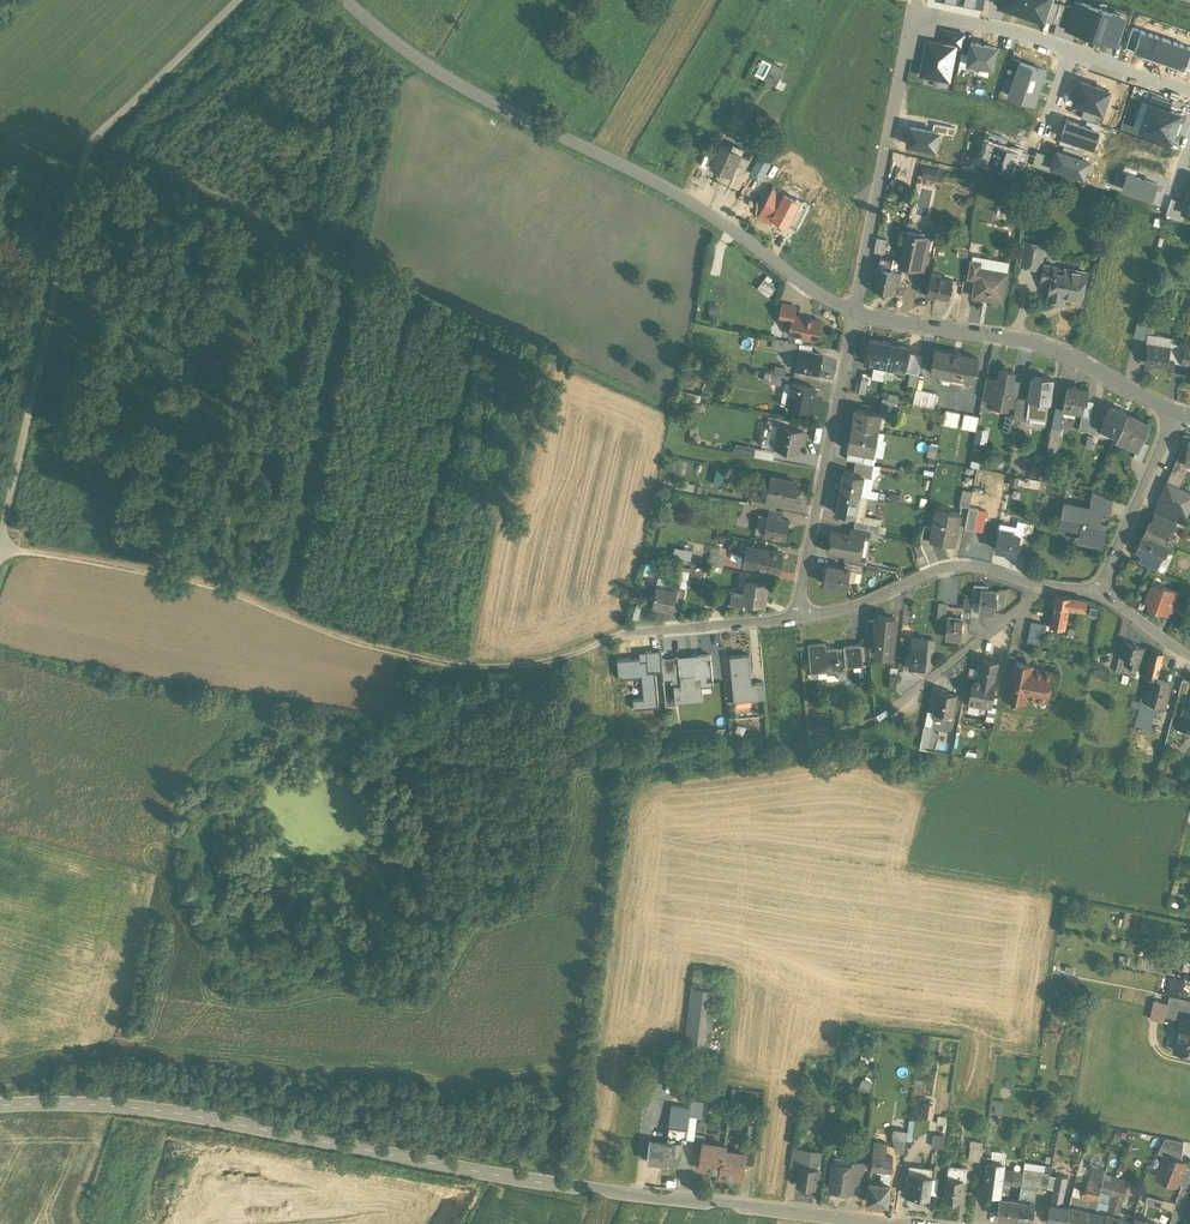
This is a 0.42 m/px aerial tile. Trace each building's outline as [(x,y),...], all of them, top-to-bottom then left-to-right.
[(1000,5),(1044,20),(1044,18),(1050,0),(1002,0),(1000,5)] [(1044,18),(1060,23),(1066,3),(1057,0),(1050,0),(1044,18)] [(1116,44),(1125,16),(1078,0),(1074,0),(1072,5),(1066,25),(1065,27),(1116,44)] [(1072,5),(1066,3),(1060,23),(1066,25),(1072,5)] [(1141,30),(1133,27),(1126,47),(1134,50),(1141,30)] [(955,47),(962,48),(965,33),(944,29),(941,43),(955,46),(955,47)] [(1134,50),(1159,59),(1166,38),(1141,30),(1134,50)] [(1166,38),(1159,59),(1184,67),(1189,49),(1189,46),(1166,38)] [(949,80),(955,47),(955,46),(941,43),(927,40),(921,74),(949,80)] [(996,47),(971,42),(967,63),(992,67),(996,47)] [(1039,87),(1045,70),(1020,62),(1015,78),(1039,87)] [(785,69),(774,64),(765,81),(776,86),(785,69)] [(1034,103),(1039,87),(1015,78),(1009,95),(1034,103)] [(1110,90),(1080,80),(1073,101),(1085,105),(1102,111),(1110,90)] [(1152,96),(1150,102),(1168,108),(1170,102),(1152,96)] [(1171,139),(1180,113),(1168,108),(1150,102),(1141,129),(1158,135),(1171,139)] [(1102,111),(1085,105),(1081,117),(1087,119),(1101,124),(1105,112),(1102,111)] [(1101,124),(1087,119),(1085,126),(1099,131),(1101,124)] [(1099,131),(1085,126),(1067,120),(1061,136),(1082,143),(1093,147),(1099,131)] [(934,124),(933,131),(939,132),(954,135),(955,128),(934,124)] [(933,131),(910,126),(907,144),(935,150),(939,132),(933,131)] [(989,132),(986,139),(1006,146),(1008,139),(989,132)] [(1171,139),(1158,135),(1156,142),(1168,147),(1171,139)] [(1064,144),(1080,150),(1082,143),(1061,136),(1059,142),(1064,144)] [(1017,150),(1006,146),(986,139),(980,160),(1011,170),(1017,150)] [(741,154),(721,144),(711,166),(721,171),(722,169),(732,173),(741,154)] [(1082,158),(1084,151),(1080,150),(1064,144),(1061,151),(1082,158)] [(1052,165),(1054,160),(1044,156),(1045,153),(1037,150),(1032,164),(1050,170),(1052,165)] [(1061,151),(1057,150),(1054,160),(1052,165),(1083,176),(1089,160),(1082,158),(1061,151)] [(1128,173),(1136,176),(1138,170),(1124,165),(1122,171),(1128,173)] [(942,182),(945,171),(925,167),(922,177),(942,182)] [(1151,198),(1156,183),(1136,176),(1128,173),(1122,188),(1151,198)] [(770,195),(759,216),(772,223),(774,218),(787,225),(788,223),(798,204),(799,202),(784,194),(781,200),(770,195)] [(1187,194),(1185,202),(1182,210),(1189,213),(1189,195),(1187,194)] [(1182,210),(1185,202),(1171,197),(1166,213),(1179,218),(1182,210)] [(788,223),(796,227),(806,209),(798,204),(788,223)] [(924,236),(906,232),(900,259),(899,263),(907,265),(907,266),(917,268),(924,239),(923,239),(924,236)] [(924,239),(917,268),(925,270),(932,237),(924,236),(923,239),(924,239)] [(886,239),(877,237),(874,251),(884,253),(886,239)] [(1044,245),(1025,241),(1021,263),(1040,266),(1044,245)] [(890,257),(880,255),(878,267),(887,269),(890,257)] [(900,259),(890,257),(887,269),(897,271),(899,263),(900,259)] [(980,262),(971,260),(969,277),(976,278),(978,267),(979,267),(980,262)] [(1086,271),(1045,263),(1042,279),(1051,281),(1048,298),(1062,300),(1063,296),(1081,299),(1086,271)] [(878,267),(873,287),(893,291),(895,281),(899,282),(901,272),(887,269),(878,267)] [(979,267),(978,267),(976,278),(973,296),(1002,301),(1007,272),(979,267)] [(952,280),(941,277),(941,274),(932,272),(927,293),(928,293),(929,297),(934,298),(937,295),(948,298),(952,280)] [(765,279),(758,288),(769,296),(776,287),(765,279)] [(796,306),(782,304),(779,321),(790,323),(791,323),(793,315),(794,315),(796,306)] [(794,315),(793,315),(791,323),(790,323),(789,325),(791,325),(789,334),(817,339),(821,321),(794,315)] [(1151,327),(1144,326),(1140,339),(1147,341),(1151,327)] [(797,343),(773,338),(771,347),(792,352),(793,349),(796,350),(797,343)] [(890,343),(869,339),(864,364),(886,368),(890,343)] [(910,347),(890,343),(886,368),(894,370),(895,366),(906,368),(910,347)] [(1170,347),(1145,343),(1144,353),(1147,353),(1145,363),(1167,366),(1170,347)] [(822,354),(799,350),(795,369),(818,374),(822,354)] [(953,354),(934,350),(930,372),(974,381),(978,358),(960,355),(960,354),(953,352),(953,354)] [(994,400),(994,402),(1008,405),(1010,393),(1014,372),(1000,369),(998,379),(994,400)] [(789,376),(766,371),(764,381),(787,386),(789,376)] [(919,374),(910,372),(908,385),(916,387),(919,374)] [(1052,379),(1032,376),(1029,400),(1048,402),(1049,402),(1052,379)] [(995,378),(987,377),(982,398),(990,400),(991,400),(994,400),(998,379),(995,379),(995,378)] [(923,391),(926,380),(919,379),(917,389),(923,391)] [(816,388),(791,383),(789,394),(792,394),(791,404),(799,406),(799,408),(811,411),(816,388)] [(1089,391),(1067,387),(1063,409),(1064,409),(1083,413),(1085,402),(1087,402),(1089,391)] [(916,390),(913,404),(933,408),(936,394),(916,390)] [(1008,405),(1007,407),(1015,408),(1017,398),(1017,394),(1010,393),(1008,405)] [(898,401),(883,398),(880,410),(895,412),(898,401)] [(1026,399),(1017,398),(1015,408),(1013,418),(1024,420),(1026,399)] [(1048,402),(1029,400),(1027,414),(1046,416),(1048,402)] [(1127,414),(1109,406),(1099,428),(1110,433),(1110,432),(1118,435),(1127,414)] [(1063,409),(1055,407),(1052,428),(1060,429),(1064,409),(1063,409)] [(881,413),(856,408),(852,426),(873,431),(875,421),(879,422),(881,413)] [(959,414),(946,411),(943,426),(957,429),(959,414)] [(1149,424),(1127,414),(1118,435),(1116,439),(1137,447),(1138,448),(1141,440),(1149,424)] [(962,429),(975,432),(978,418),(965,415),(962,429)] [(1082,415),(1079,431),(1088,433),(1091,417),(1082,415)] [(1098,419),(1091,417),(1088,433),(1095,434),(1098,419)] [(796,422),(782,419),(781,425),(794,428),(796,422)] [(780,426),(771,424),(766,446),(775,448),(776,445),(780,426)] [(781,425),(780,425),(780,426),(776,445),(785,446),(784,450),(798,453),(802,430),(781,425)] [(873,431),(852,426),(850,441),(849,447),(848,447),(848,448),(849,449),(865,452),(873,453),(877,431),(873,431)] [(989,430),(978,427),(974,446),(985,449),(989,430)] [(1060,429),(1052,428),(1048,445),(1056,447),(1058,447),(1061,429),(1060,429)] [(1087,448),(1095,448),(1096,435),(1088,434),(1087,448)] [(1138,448),(1137,447),(1133,457),(1141,461),(1149,444),(1141,440),(1138,448)] [(1184,443),(1178,456),(1186,459),(1188,443),(1184,443)] [(1056,447),(1048,445),(1048,450),(1047,457),(1054,458),(1056,447)] [(775,452),(756,448),(754,457),(759,458),(773,460),(775,452)] [(865,452),(849,449),(847,460),(855,461),(863,463),(865,452)] [(1166,481),(1157,503),(1158,504),(1155,511),(1160,513),(1175,520),(1179,512),(1186,516),(1189,507),(1189,492),(1179,487),(1189,460),(1186,459),(1178,456),(1167,482),(1166,481)] [(863,463),(855,461),(853,474),(864,476),(865,474),(872,475),(873,473),(874,465),(863,463)] [(715,468),(715,486),(724,486),(725,469),(715,468)] [(853,474),(843,472),(841,479),(839,492),(860,496),(864,476),(853,474)] [(797,483),(771,478),(768,498),(768,499),(776,500),(776,501),(793,504),(797,483)] [(972,492),(963,490),(959,505),(969,508),(972,492)] [(860,496),(839,492),(835,513),(856,517),(860,496)] [(1112,500),(1094,492),(1093,492),(1091,501),(1097,502),(1095,512),(1099,512),(1109,515),(1112,500)] [(768,498),(754,495),(753,506),(774,510),(776,501),(776,500),(768,499),(768,498)] [(1097,502),(1091,501),(1090,509),(1064,504),(1062,518),(1074,520),(1073,528),(1081,529),(1079,541),(1101,545),(1105,525),(1096,524),(1099,512),(1095,512),(1097,502)] [(969,508),(965,529),(974,531),(978,509),(969,508)] [(987,512),(978,509),(974,531),(983,532),(987,512)] [(948,515),(939,513),(938,520),(935,520),(933,528),(930,541),(954,546),(960,513),(949,511),(948,515)] [(1175,520),(1160,513),(1157,522),(1173,529),(1176,521),(1175,520)] [(789,521),(768,516),(764,535),(786,540),(789,521)] [(1027,520),(1026,520),(1023,535),(1031,536),(1034,521),(1027,520)] [(869,524),(855,521),(854,529),(868,532),(869,524)] [(1157,522),(1152,524),(1149,522),(1143,536),(1168,547),(1171,540),(1169,537),(1173,529),(1157,522)] [(880,526),(869,524),(868,532),(869,532),(878,534),(880,526)] [(933,528),(924,526),(921,539),(930,541),(933,528)] [(854,529),(852,529),(850,536),(860,538),(860,539),(863,540),(868,541),(869,532),(868,532),(854,529)] [(850,536),(831,532),(831,533),(832,534),(831,541),(830,541),(828,551),(847,555),(856,556),(860,556),(863,540),(860,539),(860,538),(850,536)] [(1020,536),(998,532),(994,550),(1017,554),(1020,536)] [(1031,536),(1023,535),(1019,555),(1027,556),(1031,536)] [(1168,547),(1143,536),(1137,550),(1140,551),(1142,556),(1158,563),(1162,555),(1165,554),(1168,547)] [(919,542),(913,545),(917,557),(924,555),(919,542)] [(758,549),(748,547),(744,566),(749,567),(750,557),(757,559),(758,549)] [(783,554),(758,549),(757,559),(755,568),(779,572),(783,554)] [(860,556),(856,556),(847,555),(845,562),(863,566),(864,557),(860,556)] [(725,559),(712,556),(710,565),(723,568),(725,559)] [(1158,563),(1142,556),(1139,563),(1155,570),(1158,563)] [(757,559),(750,557),(749,567),(755,568),(757,559)] [(863,566),(845,562),(844,569),(850,570),(850,571),(854,572),(861,573),(863,566)] [(844,569),(827,566),(823,584),(847,589),(849,574),(853,575),(854,572),(850,571),(850,570),(844,569)] [(689,572),(680,570),(677,587),(686,589),(689,572)] [(768,585),(747,582),(745,595),(744,604),(745,604),(765,607),(768,585)] [(677,591),(656,586),(652,606),(673,610),(677,591)] [(982,587),(974,587),(973,599),(972,600),(980,601),(981,592),(982,587)] [(1151,587),(1146,601),(1151,603),(1149,608),(1166,614),(1168,609),(1175,592),(1163,587),(1159,590),(1151,587)] [(981,592),(980,601),(979,613),(994,615),(996,594),(981,592)] [(1182,594),(1175,592),(1168,609),(1175,612),(1182,594)] [(745,595),(729,593),(728,604),(744,607),(745,604),(744,604),(745,595)] [(1070,599),(1056,596),(1053,615),(1052,618),(1065,620),(1066,620),(1068,609),(1070,599)] [(972,600),(973,599),(964,599),(963,610),(972,610),(972,600)] [(1077,600),(1070,599),(1068,609),(1075,611),(1077,600)] [(1087,602),(1077,600),(1075,611),(1085,612),(1087,602)] [(947,606),(938,605),(937,618),(945,619),(947,606)] [(1098,619),(1100,612),(1091,610),(1089,617),(1098,619)] [(1044,624),(1051,625),(1052,618),(1053,615),(1046,613),(1044,624)] [(896,620),(877,618),(876,623),(875,633),(877,634),(876,639),(876,643),(878,644),(877,655),(892,657),(896,620)] [(1065,620),(1052,618),(1051,625),(1051,628),(1063,630),(1065,620)] [(963,620),(947,619),(946,639),(961,641),(963,620)] [(876,623),(867,622),(869,638),(876,639),(877,634),(875,633),(876,623)] [(1040,647),(1044,626),(1031,624),(1027,645),(1040,647)] [(912,637),(911,648),(926,650),(928,640),(928,639),(912,637)] [(935,641),(928,640),(926,650),(934,651),(935,641)] [(1144,648),(1124,643),(1120,657),(1129,660),(1139,663),(1140,663),(1144,648)] [(838,650),(826,651),(826,645),(808,646),(811,675),(818,675),(818,671),(827,671),(827,673),(836,672),(836,676),(838,676),(847,675),(846,669),(863,668),(861,646),(844,648),(844,652),(838,652),(838,650)] [(926,650),(911,648),(909,668),(924,670),(926,650)] [(655,674),(663,673),(661,652),(646,653),(646,655),(639,655),(640,660),(641,660),(641,663),(654,662),(655,674)] [(1153,652),(1147,677),(1150,678),(1156,680),(1162,654),(1153,652)] [(749,655),(729,657),(734,704),(757,702),(756,685),(752,685),(749,655)] [(699,660),(678,662),(680,680),(692,679),(693,682),(700,681),(701,687),(704,687),(713,686),(710,657),(698,658),(699,660)] [(1017,659),(1007,657),(1004,672),(1011,674),(1012,672),(1013,673),(1015,663),(1016,663),(1017,659)] [(1129,660),(1120,657),(1116,673),(1136,678),(1140,663),(1139,663),(1137,670),(1127,667),(1129,660)] [(640,660),(617,662),(619,682),(642,680),(643,701),(633,702),(634,712),(658,710),(655,674),(654,662),(641,663),(641,660),(640,660)] [(999,664),(982,660),(978,680),(978,681),(995,684),(999,664)] [(1139,663),(1129,660),(1127,667),(1137,670),(1139,663)] [(678,662),(670,663),(672,681),(673,681),(680,680),(678,662)] [(1016,663),(1015,663),(1013,673),(1012,672),(1011,674),(1006,698),(1025,702),(1026,697),(1046,701),(1049,690),(1050,689),(1051,686),(1050,684),(1052,673),(1032,669),(1032,666),(1016,663)] [(827,671),(818,671),(818,675),(819,680),(827,679),(828,683),(836,682),(838,682),(838,676),(836,676),(836,672),(827,673),(827,671)] [(897,677),(890,676),(889,690),(896,691),(897,677)] [(1156,680),(1150,678),(1144,701),(1165,707),(1171,684),(1156,680)] [(673,681),(676,706),(705,703),(704,687),(701,687),(700,681),(693,682),(692,679),(680,680),(673,681)] [(995,684),(978,681),(978,680),(974,680),(969,704),(989,708),(990,708),(995,684)] [(764,684),(756,685),(757,702),(765,702),(764,684)] [(956,696),(938,692),(934,714),(933,720),(935,720),(941,721),(943,715),(952,717),(956,696)] [(1183,698),(1176,726),(1189,730),(1189,699),(1183,698)] [(1164,713),(1165,707),(1144,701),(1141,701),(1139,709),(1154,712),(1158,713),(1161,712),(1164,713)] [(997,709),(990,708),(989,708),(986,722),(994,724),(997,709)] [(1154,712),(1139,709),(1135,725),(1150,729),(1154,712)] [(943,715),(941,721),(935,720),(932,728),(932,729),(951,734),(955,717),(952,717),(943,715)] [(924,727),(920,751),(927,752),(928,751),(931,733),(932,729),(932,728),(924,727)] [(940,735),(931,733),(928,751),(935,753),(940,735)] [(1182,875),(1174,874),(1171,888),(1184,891),(1186,881),(1181,879),(1182,875)] [(1159,939),(1151,938),(1149,952),(1156,953),(1159,939)] [(717,977),(693,974),(685,1047),(709,1050),(717,977)] [(1185,980),(1171,977),(1169,987),(1178,989),(1183,990),(1185,980)] [(1169,995),(1165,1016),(1180,1019),(1181,1015),(1189,1017),(1189,999),(1169,995)] [(1181,1015),(1180,1019),(1174,1050),(1189,1053),(1189,1017),(1181,1015)] [(932,1103),(924,1102),(922,1116),(930,1117),(932,1103)] [(685,1107),(672,1105),(669,1126),(688,1128),(689,1117),(690,1116),(684,1115),(685,1107)] [(697,1118),(689,1117),(688,1128),(687,1138),(694,1139),(694,1133),(697,1118)] [(688,1128),(669,1126),(668,1136),(682,1138),(687,1138),(688,1128)] [(908,1151),(908,1129),(896,1129),(895,1151),(908,1151)] [(705,1135),(694,1133),(694,1139),(692,1152),(701,1153),(702,1142),(704,1142),(705,1135)] [(936,1134),(934,1144),(945,1146),(946,1135),(936,1134)] [(1189,1142),(1165,1138),(1158,1151),(1167,1156),(1168,1155),(1174,1157),(1174,1156),(1175,1157),(1175,1158),(1181,1160),(1189,1142)] [(670,1144),(649,1142),(647,1161),(669,1163),(669,1162),(679,1163),(682,1141),(671,1139),(670,1144)] [(704,1142),(702,1142),(701,1153),(698,1168),(721,1171),(724,1150),(725,1145),(704,1142)] [(884,1144),(873,1143),(872,1155),(883,1156),(884,1144)] [(757,1146),(746,1145),(745,1153),(744,1164),(754,1165),(757,1146)] [(983,1148),(970,1146),(968,1160),(981,1162),(983,1148)] [(802,1150),(793,1148),(790,1166),(799,1167),(799,1166),(800,1166),(802,1154),(802,1150)] [(724,1150),(721,1171),(720,1176),(742,1179),(744,1164),(745,1153),(724,1150)] [(819,1157),(802,1154),(800,1166),(817,1169),(819,1157)] [(883,1156),(872,1155),(871,1168),(877,1169),(890,1170),(892,1157),(883,1156)] [(991,1156),(982,1155),(979,1176),(986,1177),(988,1161),(991,1162),(991,1156)] [(1167,1156),(1158,1177),(1176,1184),(1185,1162),(1181,1160),(1175,1158),(1175,1157),(1174,1156),(1174,1157),(1168,1155),(1167,1156)] [(991,1162),(988,1161),(986,1177),(984,1193),(1000,1195),(1002,1181),(1003,1170),(1003,1171),(1004,1163),(991,1162)] [(864,1163),(852,1162),(851,1165),(853,1166),(851,1181),(861,1182),(864,1163)] [(1032,1175),(1043,1176),(1045,1166),(1024,1163),(1023,1168),(1029,1169),(1029,1172),(1032,1172),(1032,1175)] [(842,1166),(832,1165),(829,1189),(850,1191),(851,1181),(853,1166),(851,1165),(845,1165),(842,1166)] [(800,1166),(799,1166),(799,1167),(796,1184),(814,1187),(817,1169),(800,1166)] [(967,1169),(948,1166),(946,1179),(962,1181),(965,1182),(967,1169)] [(890,1170),(877,1169),(877,1173),(881,1174),(879,1184),(889,1185),(890,1170)] [(1003,1171),(1003,1170),(1002,1181),(1009,1183),(1021,1184),(1022,1173),(1003,1171)] [(909,1177),(906,1195),(928,1198),(931,1176),(908,1173),(907,1177),(909,1177)] [(1037,1186),(1039,1176),(1032,1175),(1028,1175),(1022,1173),(1021,1184),(1019,1194),(1028,1194),(1027,1202),(1034,1203),(1037,1186)] [(1057,1175),(1051,1203),(1049,1202),(1047,1222),(1059,1223),(1064,1223),(1069,1206),(1062,1204),(1067,1177),(1057,1175)] [(1049,1177),(1047,1187),(1054,1189),(1056,1176),(1050,1175),(1049,1177)] [(1043,1176),(1039,1176),(1037,1186),(1047,1187),(1049,1177),(1043,1176)] [(1125,1181),(1115,1177),(1114,1181),(1114,1182),(1116,1182),(1115,1183),(1124,1186),(1125,1181)] [(962,1181),(946,1179),(943,1200),(959,1202),(962,1181)] [(1114,1181),(1105,1180),(1102,1191),(1113,1193),(1115,1183),(1116,1182),(1114,1182),(1114,1181)] [(1009,1183),(1002,1181),(1000,1195),(999,1197),(1007,1198),(1009,1183)] [(1097,1181),(1095,1181),(1092,1191),(1099,1193),(1102,1183),(1097,1181)] [(879,1184),(869,1183),(866,1203),(887,1205),(889,1185),(879,1184)] [(1124,1186),(1115,1183),(1113,1193),(1110,1203),(1119,1206),(1122,1195),(1121,1195),(1124,1186)] [(1092,1191),(1083,1189),(1081,1197),(1097,1201),(1099,1193),(1092,1191)] [(1028,1194),(1019,1194),(1018,1200),(1018,1201),(1027,1202),(1028,1194)] [(1164,1200),(1147,1196),(1145,1204),(1161,1208),(1164,1200)] [(1007,1198),(999,1197),(999,1204),(995,1203),(994,1209),(998,1209),(997,1217),(1015,1220),(1018,1201),(1018,1200),(1007,1198)] [(1027,1202),(1018,1201),(1015,1220),(1032,1222),(1034,1203),(1027,1202)] [(1119,1206),(1110,1203),(1107,1214),(1116,1217),(1118,1212),(1117,1212),(1119,1206)] [(1069,1206),(1064,1223),(1092,1223),(1095,1212),(1069,1206)] [(1095,1212),(1092,1223),(1105,1223),(1107,1214),(1095,1212)] [(1134,1217),(1118,1212),(1116,1217),(1132,1223),(1134,1217)] [(1105,1223),(1132,1223),(1116,1217),(1107,1214),(1105,1223)]
